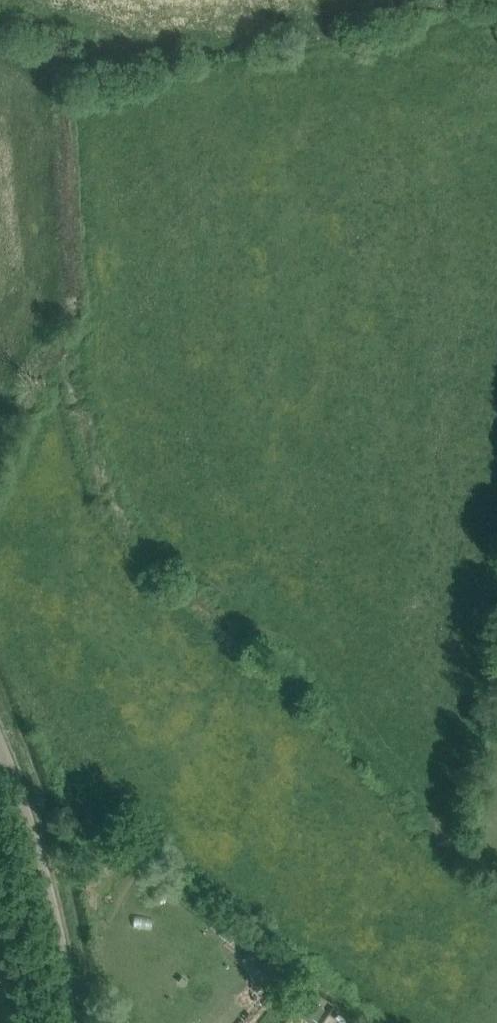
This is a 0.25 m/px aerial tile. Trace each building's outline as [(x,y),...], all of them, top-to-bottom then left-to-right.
[(288,1010),(307,1022),(316,1022),(324,1012),(299,995),(288,1010)]
